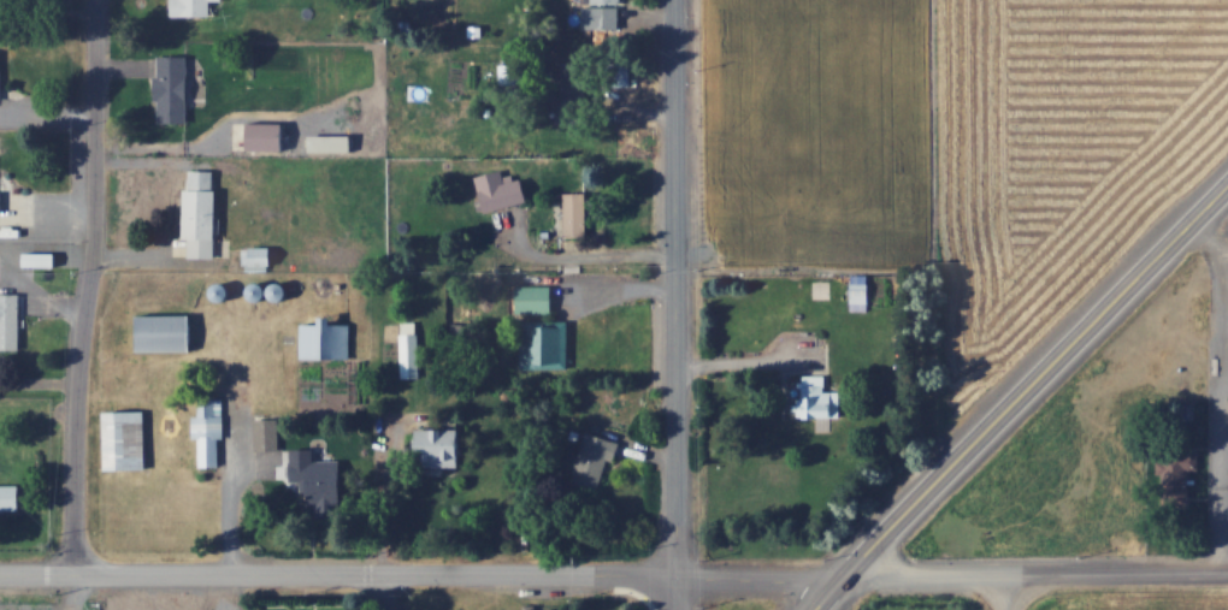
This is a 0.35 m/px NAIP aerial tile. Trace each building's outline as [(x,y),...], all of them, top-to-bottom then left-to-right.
[(172,17),(212,17),(212,0),(225,0),(172,0),(172,17)] [(582,28),(620,28),(620,0),(592,0),(592,5),(582,5),(582,28)] [(189,55),(157,55),(157,123),(189,123),(189,55)] [(561,123),(588,123),(588,87),(561,87),(561,123)] [(286,123),(249,123),(249,152),(286,152),(286,123)] [(353,136),(312,136),(312,152),(353,152),(353,136)] [(469,178),(475,214),(531,203),(525,176),(506,179),(505,171),(469,178)] [(186,257),(218,257),(219,189),(187,188),(186,257)] [(586,191),(565,191),(565,201),(556,201),(556,218),(565,218),(565,236),(586,236),(586,191)] [(275,247),(243,247),(243,268),(275,268),(275,247)] [(869,303),(869,283),(852,283),(852,303),(869,303)] [(517,313),(554,313),(554,291),(517,291),(517,313)] [(21,351),(21,293),(0,293),(0,351),(21,351)] [(195,314),(136,314),(136,352),(195,352),(195,314)] [(350,359),(350,324),(337,324),(337,317),(325,317),(325,323),(301,323),(301,359),(350,359)] [(419,322),(401,322),(401,378),(419,378),(419,322)] [(519,326),(519,369),(566,369),(566,326),(519,326)] [(842,418),(842,390),(826,390),(826,374),(802,374),(802,418),(842,418)] [(222,398),(194,398),(194,438),(198,438),(198,467),(223,467),(222,398)] [(146,411),(106,411),(106,470),(146,470),(146,411)] [(466,429),(416,429),(416,466),(466,466),(466,429)] [(572,483),(600,491),(608,460),(616,462),(621,443),(586,433),(572,483)] [(1165,502),(1191,502),(1191,459),(1165,459),(1165,502)] [(23,513),(22,486),(0,486),(0,513),(23,513)]
